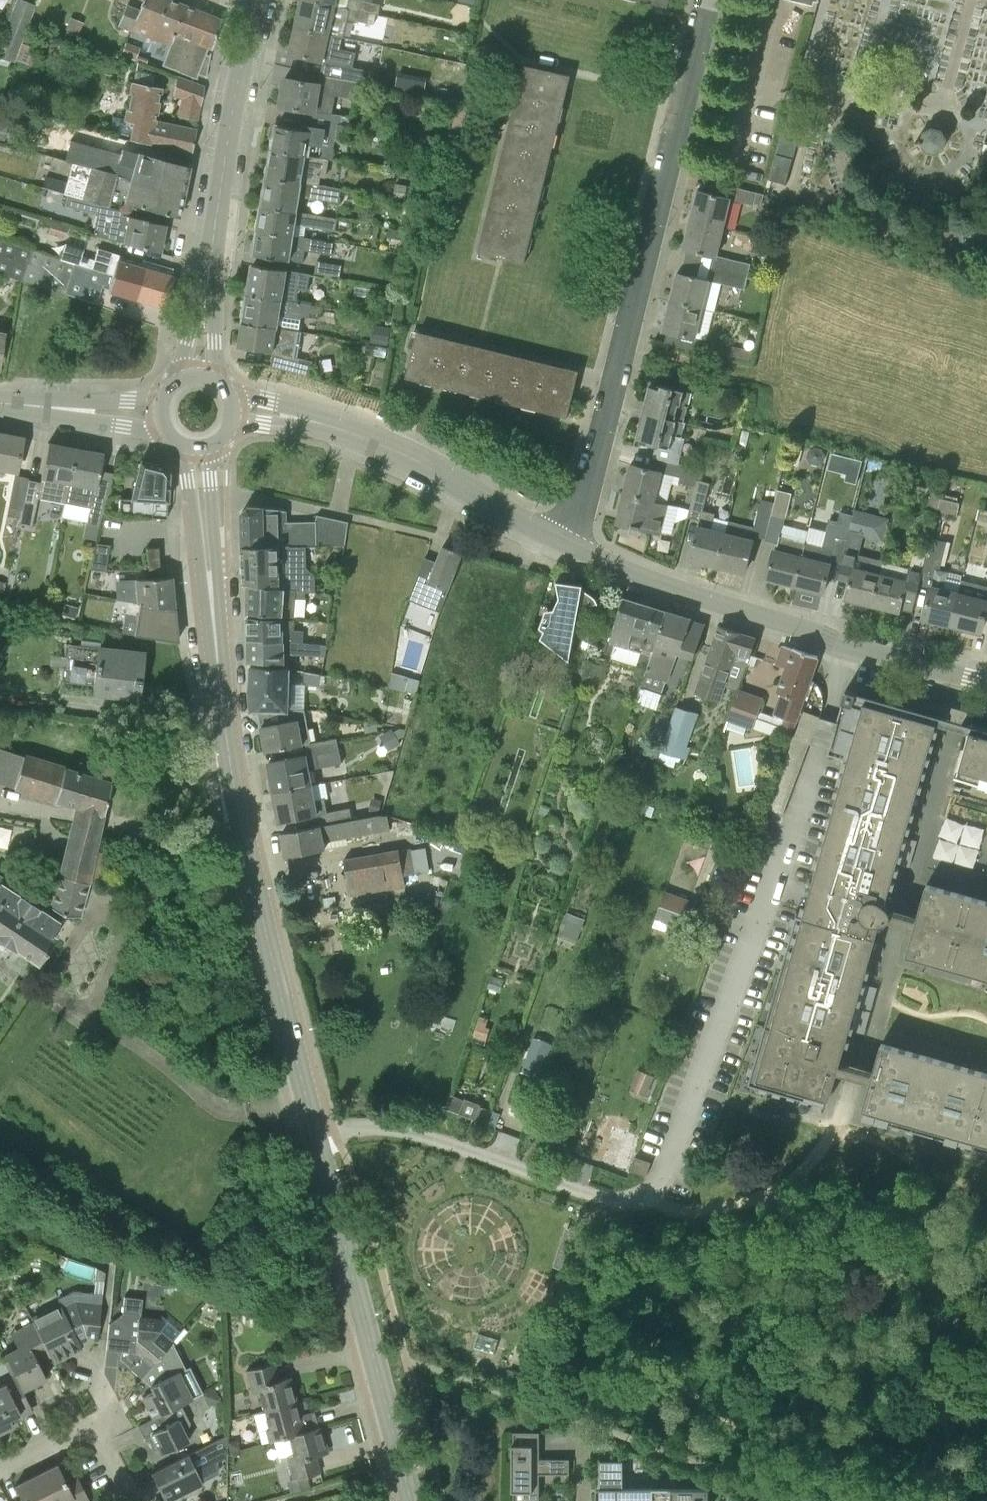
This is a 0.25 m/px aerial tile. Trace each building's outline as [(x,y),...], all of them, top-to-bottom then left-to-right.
[(25,0),(15,0),(0,41),(0,58),(14,62),(36,5),(25,0)] [(130,31),(134,21),(144,25),(148,14),(177,25),(183,6),(168,0),(143,0),(139,8),(136,7),(132,16),(124,13),(119,27),(130,31)] [(341,36),(346,18),(374,24),(376,14),(348,8),(337,6),(313,0),(302,0),(296,27),(341,36)] [(376,14),(379,4),(372,3),(361,0),(349,0),(348,8),(376,14)] [(206,54),(209,47),(211,48),(220,21),(183,6),(177,25),(148,14),(144,25),(134,21),(130,31),(172,47),(164,65),(197,79),(198,78),(197,77),(198,73),(207,77),(211,56),(206,54)] [(66,32),(79,37),(84,22),(71,18),(66,32)] [(325,75),(362,81),(364,71),(351,68),(353,53),(338,50),(341,36),(296,27),(291,53),(309,56),(308,59),(327,63),(325,75)] [(18,60),(33,66),(39,48),(33,46),(36,39),(26,36),(18,60)] [(132,58),(137,46),(126,42),(122,54),(132,58)] [(533,256),(570,66),(523,57),(485,247),(533,256)] [(477,70),(475,79),(471,78),(466,99),(485,103),(489,82),(486,81),(488,73),(477,70)] [(315,119),(330,122),(331,114),(332,114),(335,95),(360,100),(362,81),(325,75),(322,74),(320,84),(285,77),(280,105),(316,111),(315,119)] [(200,104),(201,104),(205,87),(176,75),(172,95),(183,99),(180,116),(196,120),(200,104)] [(196,130),(160,124),(167,88),(134,82),(127,121),(136,123),(133,140),(148,144),(148,143),(192,153),(196,130)] [(4,141),(13,106),(0,102),(0,139),(4,141)] [(804,120),(787,115),(770,179),(786,184),(804,120)] [(273,150),(330,159),(333,159),(334,145),(333,145),(334,136),(364,142),(366,128),(352,126),(330,122),(315,119),(308,118),(307,129),(277,124),(273,150)] [(184,191),(189,166),(138,151),(137,153),(124,149),(127,139),(126,139),(128,131),(107,126),(105,132),(104,132),(99,149),(70,141),(65,161),(72,163),(184,191)] [(932,126),(931,127),(923,132),(921,142),(925,150),(936,153),(945,148),(948,138),(943,129),(932,126)] [(268,177),(321,184),(321,176),(327,177),(330,159),(273,150),(268,177)] [(178,217),(184,191),(72,163),(66,182),(47,177),(53,156),(41,153),(32,184),(75,197),(122,210),(126,211),(128,203),(178,217)] [(263,205),(299,211),(301,195),(339,202),(342,188),(321,184),(268,177),(263,205)] [(691,219),(725,227),(732,200),(754,205),(757,192),(730,185),(727,197),(698,190),(691,219)] [(141,247),(141,248),(159,252),(160,252),(165,224),(147,221),(147,219),(121,214),(122,210),(75,197),(73,206),(97,213),(93,234),(141,247)] [(259,230),(304,236),(306,226),(336,231),(338,218),(299,211),(263,205),(259,230)] [(710,267),(748,276),(751,263),(718,255),(725,227),(691,219),(684,248),(713,255),(710,267)] [(255,254),(288,260),(304,262),(306,250),(332,255),(334,242),(304,236),(259,230),(255,254)] [(101,287),(101,286),(81,281),(85,266),(61,259),(56,257),(45,254),(0,240),(0,274),(20,280),(65,294),(96,304),(101,287)] [(137,298),(165,306),(173,278),(172,266),(98,245),(95,255),(83,251),(85,245),(66,240),(61,259),(85,266),(99,270),(103,258),(144,270),(137,298)] [(81,281),(101,286),(101,287),(109,290),(137,298),(144,270),(103,258),(99,270),(85,266),(81,281)] [(315,274),(323,275),(347,280),(349,272),(345,271),(346,265),(317,260),(315,274)] [(249,293),(284,299),(286,289),(296,291),(296,287),(320,291),(323,275),(315,274),(254,264),(249,293)] [(671,301),(704,309),(711,281),(745,289),(748,276),(710,267),(707,278),(693,275),(692,276),(678,272),(671,301)] [(244,322),(279,327),(282,313),(310,317),(314,317),(315,314),(311,313),(312,304),(284,299),(249,293),(244,322)] [(726,357),(729,345),(703,339),(697,337),(704,309),(671,301),(664,330),(677,333),(674,344),(726,357)] [(309,375),(312,361),(275,351),(276,341),(300,345),(302,331),(279,327),(244,322),(240,345),(274,351),(272,365),(309,375)] [(582,362),(420,325),(409,372),(571,408),(582,362)] [(644,412),(685,421),(692,392),(682,390),(685,378),(667,374),(664,385),(658,384),(657,387),(650,386),(644,412)] [(655,451),(681,456),(686,437),(683,437),(687,421),(685,421),(644,412),(637,438),(649,441),(649,443),(656,445),(655,451)] [(16,473),(22,438),(0,434),(0,470),(16,473)] [(41,479),(69,484),(76,448),(48,442),(41,479)] [(96,539),(99,527),(112,474),(100,471),(103,453),(76,448),(69,484),(93,489),(86,523),(85,523),(83,537),(96,539)] [(624,494),(656,501),(663,473),(681,477),(685,464),(679,463),(681,456),(655,451),(651,469),(631,464),(624,494)] [(847,474),(846,480),(857,483),(863,460),(852,457),(847,474)] [(766,538),(778,489),(785,463),(765,458),(758,480),(763,483),(760,498),(762,499),(755,527),(729,520),(718,565),(745,572),(754,538),(752,538),(753,534),(766,538)] [(718,565),(729,520),(715,516),(714,517),(702,514),(710,483),(702,480),(707,460),(702,459),(700,468),(696,485),(690,509),(688,517),(700,520),(699,524),(690,559),(718,565)] [(132,516),(167,518),(169,472),(164,466),(141,461),(132,500),(133,500),(132,516)] [(700,468),(685,464),(681,477),(680,481),(696,485),(700,468)] [(7,516),(21,518),(28,479),(29,478),(15,475),(7,516)] [(20,521),(33,524),(41,482),(28,479),(21,518),(20,521)] [(795,585),(806,542),(781,536),(786,518),(793,492),(778,489),(766,538),(765,540),(779,543),(778,548),(775,548),(767,578),(795,585)] [(656,501),(624,494),(617,522),(661,533),(669,504),(656,501)] [(938,510),(959,515),(962,503),(941,498),(938,510)] [(243,511),(245,546),(291,546),(303,546),(318,545),(345,545),(349,522),(317,515),(316,521),(288,522),(286,511),(249,505),(243,511)] [(806,542),(795,585),(824,592),(831,562),(830,562),(831,558),(842,560),(847,541),(850,530),(852,520),(839,516),(837,526),(828,524),(822,546),(806,542)] [(873,604),(884,561),(858,555),(863,534),(850,530),(847,541),(842,560),(839,576),(850,578),(846,597),(873,604)] [(927,556),(925,561),(941,565),(947,542),(931,538),(927,556)] [(90,567),(106,569),(109,545),(96,543),(90,567)] [(463,553),(443,545),(437,562),(425,557),(409,599),(441,612),(463,553)] [(249,583),(310,591),(313,592),(313,574),(304,565),(303,546),(291,546),(245,546),(246,583),(249,583)] [(158,548),(147,548),(148,570),(160,569),(158,548)] [(914,604),(917,595),(925,561),(927,556),(916,553),(912,567),(911,567),(911,568),(884,561),(873,604),(900,611),(903,601),(914,604)] [(923,617),(952,624),(959,591),(944,587),(948,571),(936,568),(923,617)] [(140,603),(174,609),(170,576),(117,580),(118,599),(136,602),(136,603),(140,603)] [(962,579),(959,591),(952,624),(981,631),(985,616),(986,617),(986,611),(986,586),(962,579)] [(546,626),(541,638),(570,661),(579,608),(599,604),(597,599),(595,597),(583,588),(584,584),(557,580),(560,597),(554,608),(546,610),(540,627),(546,626)] [(248,612),(278,614),(295,616),(296,598),(314,600),(315,592),(313,592),(310,591),(249,583),(248,612)] [(627,652),(628,649),(642,603),(623,597),(610,641),(598,637),(592,660),(604,664),(609,645),(619,648),(618,650),(627,652)] [(122,632),(177,641),(174,609),(140,603),(138,615),(125,613),(122,632)] [(628,649),(652,656),(667,611),(642,603),(628,649)] [(677,652),(693,657),(704,625),(690,620),(691,618),(667,611),(652,656),(646,675),(668,682),(677,652)] [(249,639),(310,644),(311,630),(295,629),(296,620),(281,620),(249,616),(249,639)] [(722,626),(721,626),(702,682),(705,683),(702,695),(720,701),(737,650),(752,655),(758,638),(743,633),(722,626)] [(250,661),(286,663),(286,654),(296,655),(296,663),(308,665),(308,658),(318,659),(319,645),(310,644),(249,639),(250,661)] [(143,653),(68,644),(63,682),(92,685),(91,691),(138,697),(143,653)] [(785,645),(784,646),(778,664),(788,668),(779,693),(783,694),(776,714),(787,718),(781,733),(791,736),(819,656),(795,647),(795,648),(785,645)] [(259,710),(291,710),(292,668),(252,665),(251,691),(253,710),(259,710)] [(304,684),(320,685),(321,674),(305,671),(304,684)] [(729,718),(754,727),(764,699),(739,689),(729,718)] [(847,689),(828,754),(848,759),(804,914),(798,913),(750,1082),(820,1102),(823,1095),(830,1097),(836,1076),(852,1081),(869,1087),(863,1107),(870,1108),(869,1116),(986,1149),(986,1072),(882,1042),(872,1077),(855,1071),(839,1066),(880,923),(889,920),(897,923),(914,930),(907,954),(986,977),(986,901),(927,883),(917,918),(900,913),(891,911),(886,903),(937,723),(864,702),(863,705),(854,702),(857,692),(847,689)] [(698,708),(675,701),(659,750),(681,758),(698,708)] [(307,744),(313,742),(310,730),(309,730),(305,709),(291,710),(259,710),(266,751),(307,744)] [(967,723),(956,760),(954,766),(960,768),(958,776),(986,784),(986,728),(967,723)] [(313,742),(307,744),(309,755),(308,755),(270,762),(275,792),(314,784),(311,769),(320,767),(343,763),(338,738),(313,742)] [(102,824),(119,750),(99,745),(92,774),(66,767),(66,764),(25,752),(24,755),(0,747),(0,782),(14,787),(14,788),(74,807),(58,875),(88,884),(102,824)] [(322,825),(353,819),(351,808),(328,812),(325,798),(317,800),(314,784),(275,792),(281,821),(319,814),(322,825)] [(287,856),(327,848),(326,842),(400,830),(398,818),(388,815),(380,814),(353,819),(283,832),(287,856)] [(6,844),(10,828),(0,825),(0,843),(6,844)] [(416,874),(431,871),(426,847),(412,849),(412,848),(400,849),(400,848),(345,858),(352,896),(406,887),(404,875),(416,873),(416,874)] [(38,965),(57,935),(53,933),(61,921),(0,881),(3,876),(0,874),(0,940),(38,965)] [(80,915),(88,884),(58,875),(50,906),(80,915)] [(653,919),(676,927),(687,898),(666,891),(653,919)] [(437,909),(448,913),(451,902),(440,899),(437,909)] [(559,934),(579,941),(589,915),(569,908),(559,934)] [(601,986),(609,991),(614,984),(607,978),(601,986)] [(598,1159),(624,1169),(635,1141),(609,1132),(598,1159)] [(636,1156),(631,1170),(647,1176),(652,1162),(636,1156)] [(96,1267),(94,1280),(104,1281),(105,1271),(96,1267)] [(141,1378),(185,1328),(181,1324),(168,1339),(159,1331),(161,1319),(140,1317),(142,1298),(124,1296),(122,1313),(108,1324),(106,1349),(135,1353),(141,1359),(141,1364),(134,1364),(130,1368),(141,1378)] [(31,1318),(33,1323),(50,1356),(53,1361),(81,1347),(78,1340),(86,1336),(86,1334),(97,1336),(101,1305),(75,1303),(62,1309),(60,1305),(31,1318)] [(4,1354),(12,1370),(22,1390),(46,1379),(38,1363),(50,1356),(33,1323),(11,1334),(17,1348),(4,1354)] [(153,1419),(181,1405),(179,1400),(190,1395),(178,1370),(184,1366),(173,1344),(186,1329),(185,1328),(141,1378),(150,1386),(153,1392),(142,1398),(153,1419)] [(263,1410),(294,1401),(288,1377),(278,1380),(273,1363),(247,1370),(252,1394),(258,1393),(263,1410)] [(13,1426),(10,1418),(20,1413),(15,1403),(26,1398),(22,1390),(12,1370),(0,1376),(0,1432),(13,1426)] [(287,1435),(317,1427),(314,1415),(299,1419),(294,1401),(263,1410),(268,1428),(265,1429),(268,1442),(287,1437),(287,1435)] [(161,1455),(189,1441),(184,1431),(186,1424),(185,1423),(178,1421),(178,1420),(168,1424),(165,1418),(183,1409),(181,1405),(153,1419),(138,1426),(146,1442),(148,1441),(153,1450),(158,1448),(161,1455)] [(313,1487),(309,1475),(321,1472),(316,1455),(326,1453),(319,1426),(317,1427),(287,1435),(287,1437),(292,1454),(286,1456),(292,1480),(290,1481),(293,1493),(313,1487)] [(570,1474),(570,1459),(540,1459),(540,1432),(514,1432),(514,1445),(512,1445),(512,1492),(514,1492),(514,1500),(540,1500),(540,1474),(570,1474)] [(150,1473),(164,1500),(169,1500),(203,1484),(188,1454),(150,1473)] [(652,1488),(624,1488),(624,1460),(601,1460),(601,1488),(597,1488),(597,1500),(652,1500),(652,1488)] [(78,1478),(67,1483),(57,1464),(36,1475),(49,1500),(89,1500),(78,1478)] [(36,1475),(15,1485),(23,1500),(49,1500),(36,1475)] [(709,1488),(652,1488),(652,1500),(709,1500),(709,1488)]
